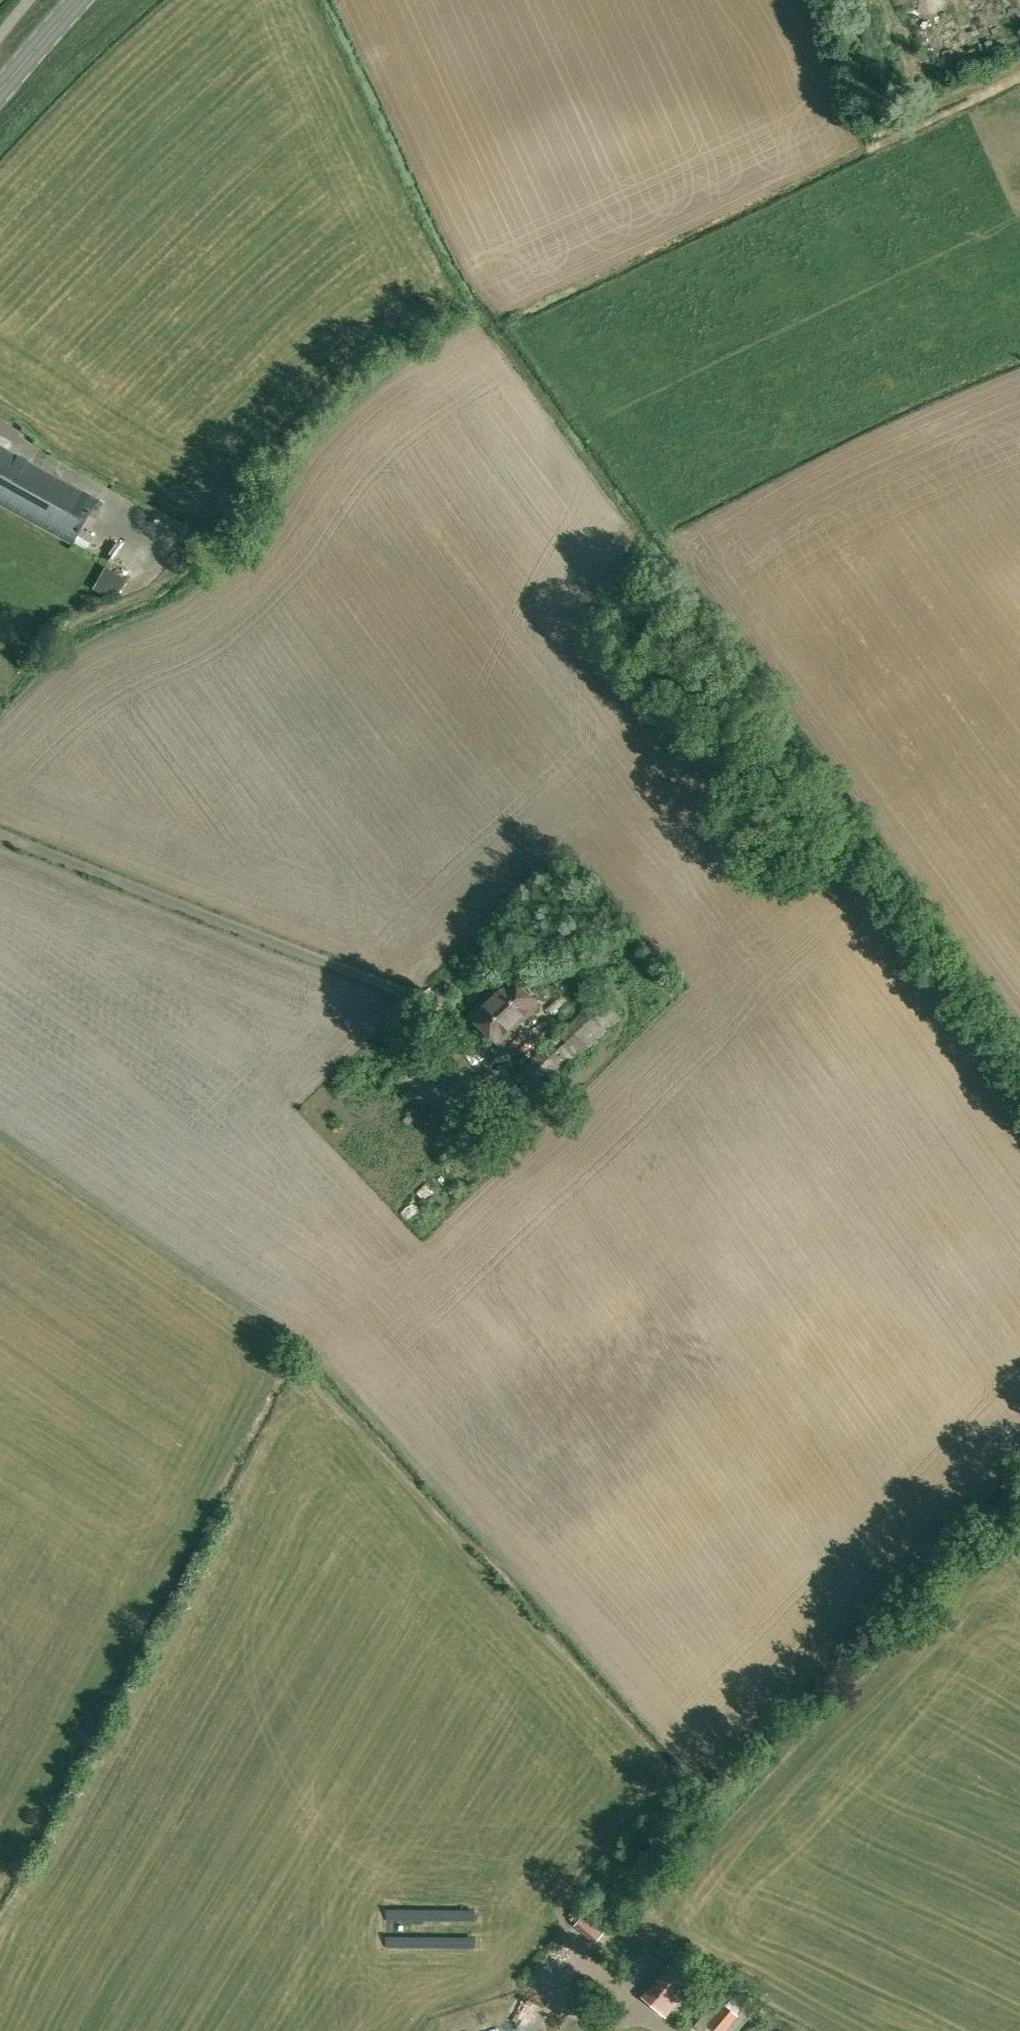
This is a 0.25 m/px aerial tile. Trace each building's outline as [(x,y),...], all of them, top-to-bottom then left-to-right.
[(94,496),(0,444),(0,503),(69,541),(94,496)] [(582,1013),(511,1076),(532,1098),(533,1098),(621,1018),(606,1001),(636,975),(591,925),(543,969),(582,1013)] [(499,1042),(538,1005),(509,972),(495,985),(499,988),(472,1014),(499,1042)] [(673,2016),(702,1988),(684,1969),(655,1997),(673,2016)] [(748,2015),(739,2007),(722,2025),(728,2030),(733,2030),(748,2015)]
